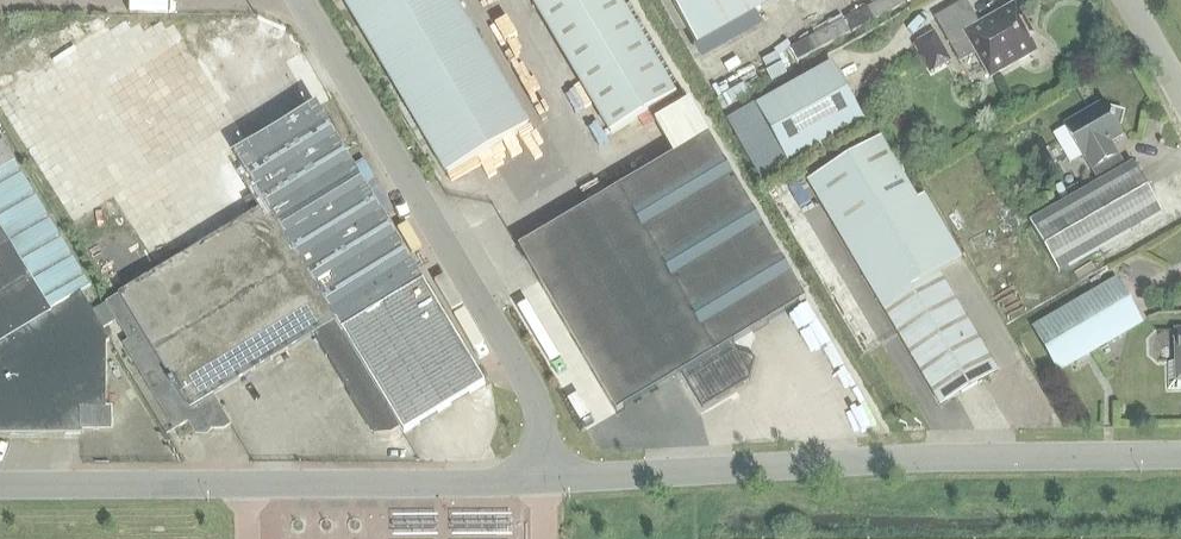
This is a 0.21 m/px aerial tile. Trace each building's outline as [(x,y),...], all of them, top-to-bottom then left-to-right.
[(454,180),(529,137),(449,0),(347,0),(454,180)] [(607,140),(678,101),(619,0),(525,0),(607,140)] [(697,46),(777,0),(671,0),(697,46)] [(850,16),(857,28),(908,0),(880,0),(850,16)] [(959,62),(975,53),(990,78),(1035,52),(1027,36),(1032,33),(1015,3),(978,24),(965,0),(934,18),(935,19),(959,62)] [(799,56),(851,32),(845,19),(793,43),(799,56)] [(933,33),(913,44),(929,72),(949,61),(933,33)] [(758,109),(786,159),(861,117),(833,68),(758,109)] [(1084,158),(1099,183),(1125,168),(1110,143),(1122,136),(1114,121),(1115,118),(1113,117),(1115,111),(1107,109),(1103,102),(1064,124),(1083,158),(1084,158)] [(673,155),(518,247),(522,253),(616,411),(681,373),(702,408),(748,381),(754,359),(737,354),(731,343),(805,299),(707,135),(689,103),(655,123),(673,155)] [(119,296),(105,304),(117,323),(128,342),(122,345),(174,431),(187,423),(192,430),(223,429),(230,425),(212,395),(312,335),(373,435),(391,434),(400,428),(404,435),(485,386),(423,284),(315,106),(234,155),(257,193),(243,202),(251,215),(119,296)] [(912,202),(876,140),(808,180),(880,304),(940,407),(998,373),(938,272),(960,258),(923,195),(912,202)] [(81,434),(81,431),(111,431),(111,408),(105,408),(105,343),(109,340),(81,293),(91,287),(14,162),(1,141),(0,142),(0,434),(81,434)] [(1131,164),(1125,168),(1099,183),(1029,222),(1058,273),(1161,213),(1133,163),(1131,164)] [(1126,331),(1140,323),(1131,307),(1116,281),(1033,329),(1057,371),(1126,331)] [(1175,331),(1176,362),(1166,362),(1167,390),(1180,390),(1180,331),(1175,331)]
